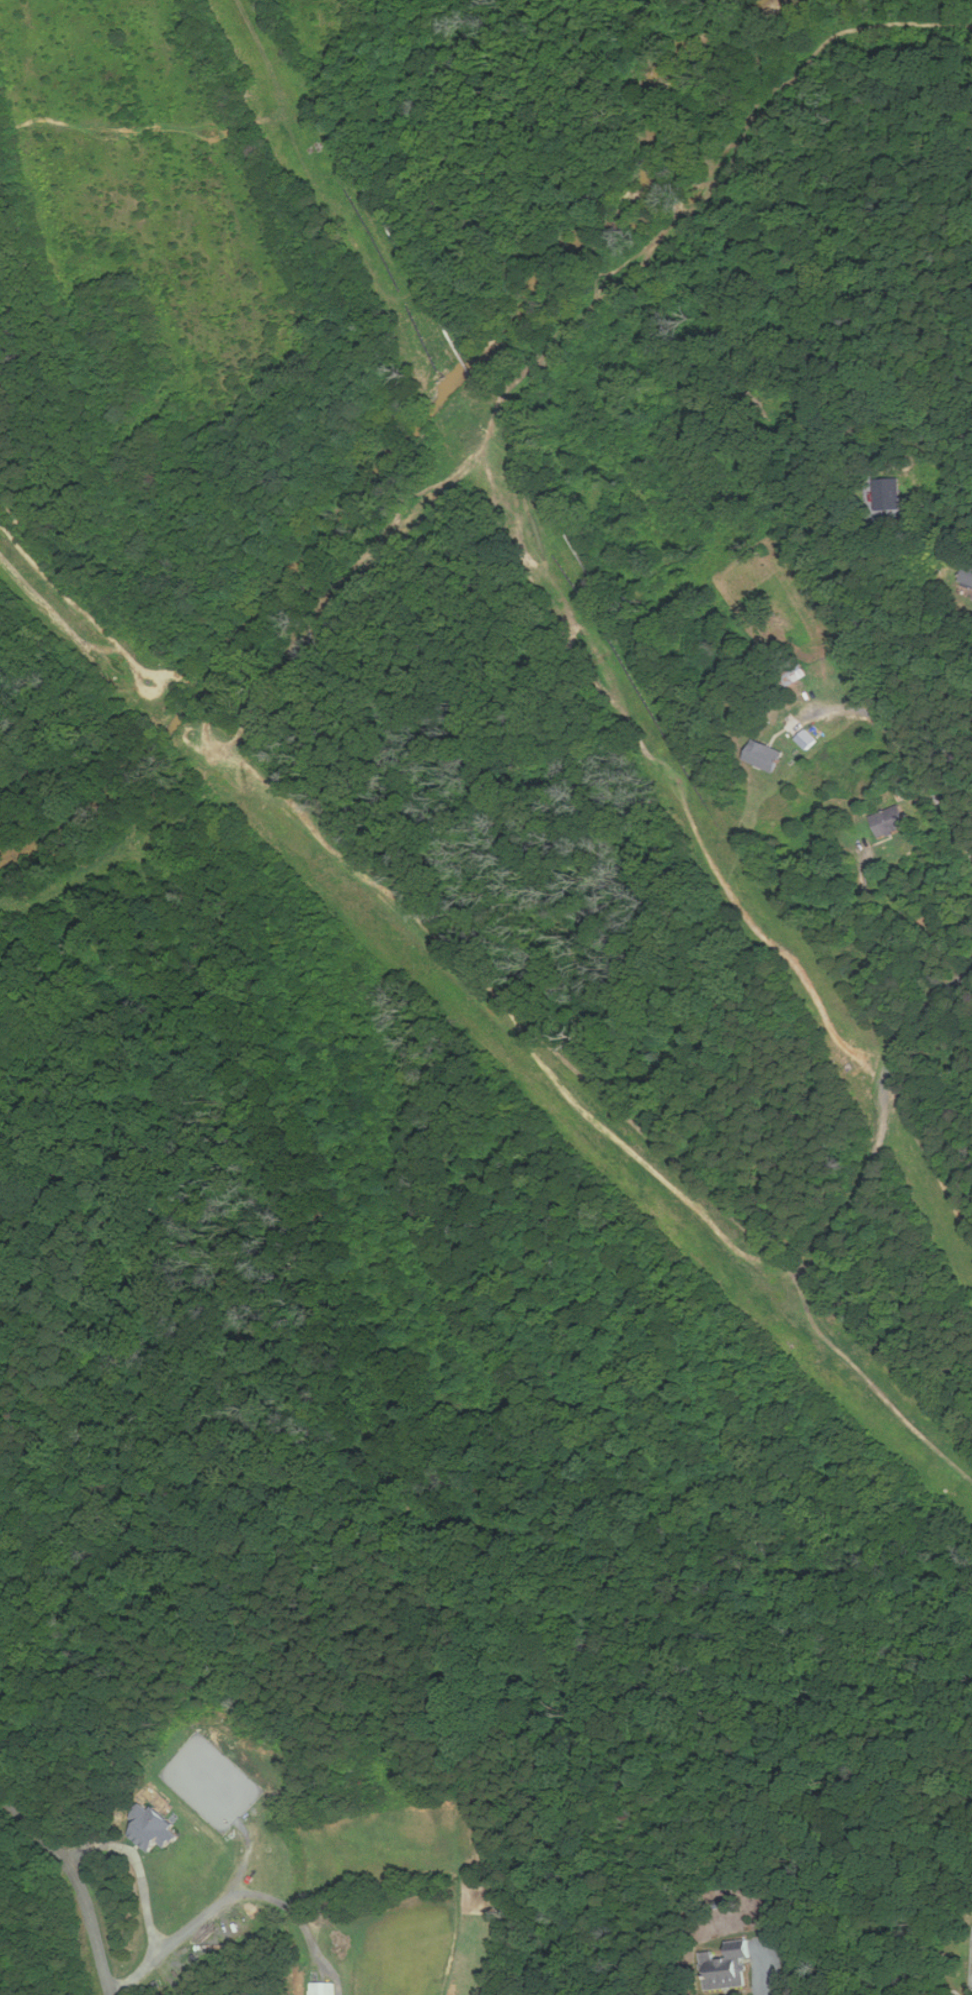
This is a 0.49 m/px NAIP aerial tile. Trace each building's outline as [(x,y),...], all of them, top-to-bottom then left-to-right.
[(879,478),(879,509),(902,509),(902,478),(879,478)] [(963,573),(971,582),(971,565),(963,573)] [(818,741),(809,729),(799,738),(808,749),(818,741)] [(748,758),(775,772),(785,753),(758,739),(748,758)] [(874,814),(880,835),(909,828),(903,806),(874,814)] [(176,1825),(152,1802),(135,1820),(139,1824),(130,1834),(150,1852),(160,1842),(167,1849),(180,1835),(172,1829),(176,1825)] [(708,1990),(749,1986),(746,1957),(755,1956),(754,1939),(731,1941),(732,1956),(718,1958),(718,1951),(705,1952),(708,1990)] [(336,1983),(312,1983),(312,1994),(336,1994),(336,1983)]
